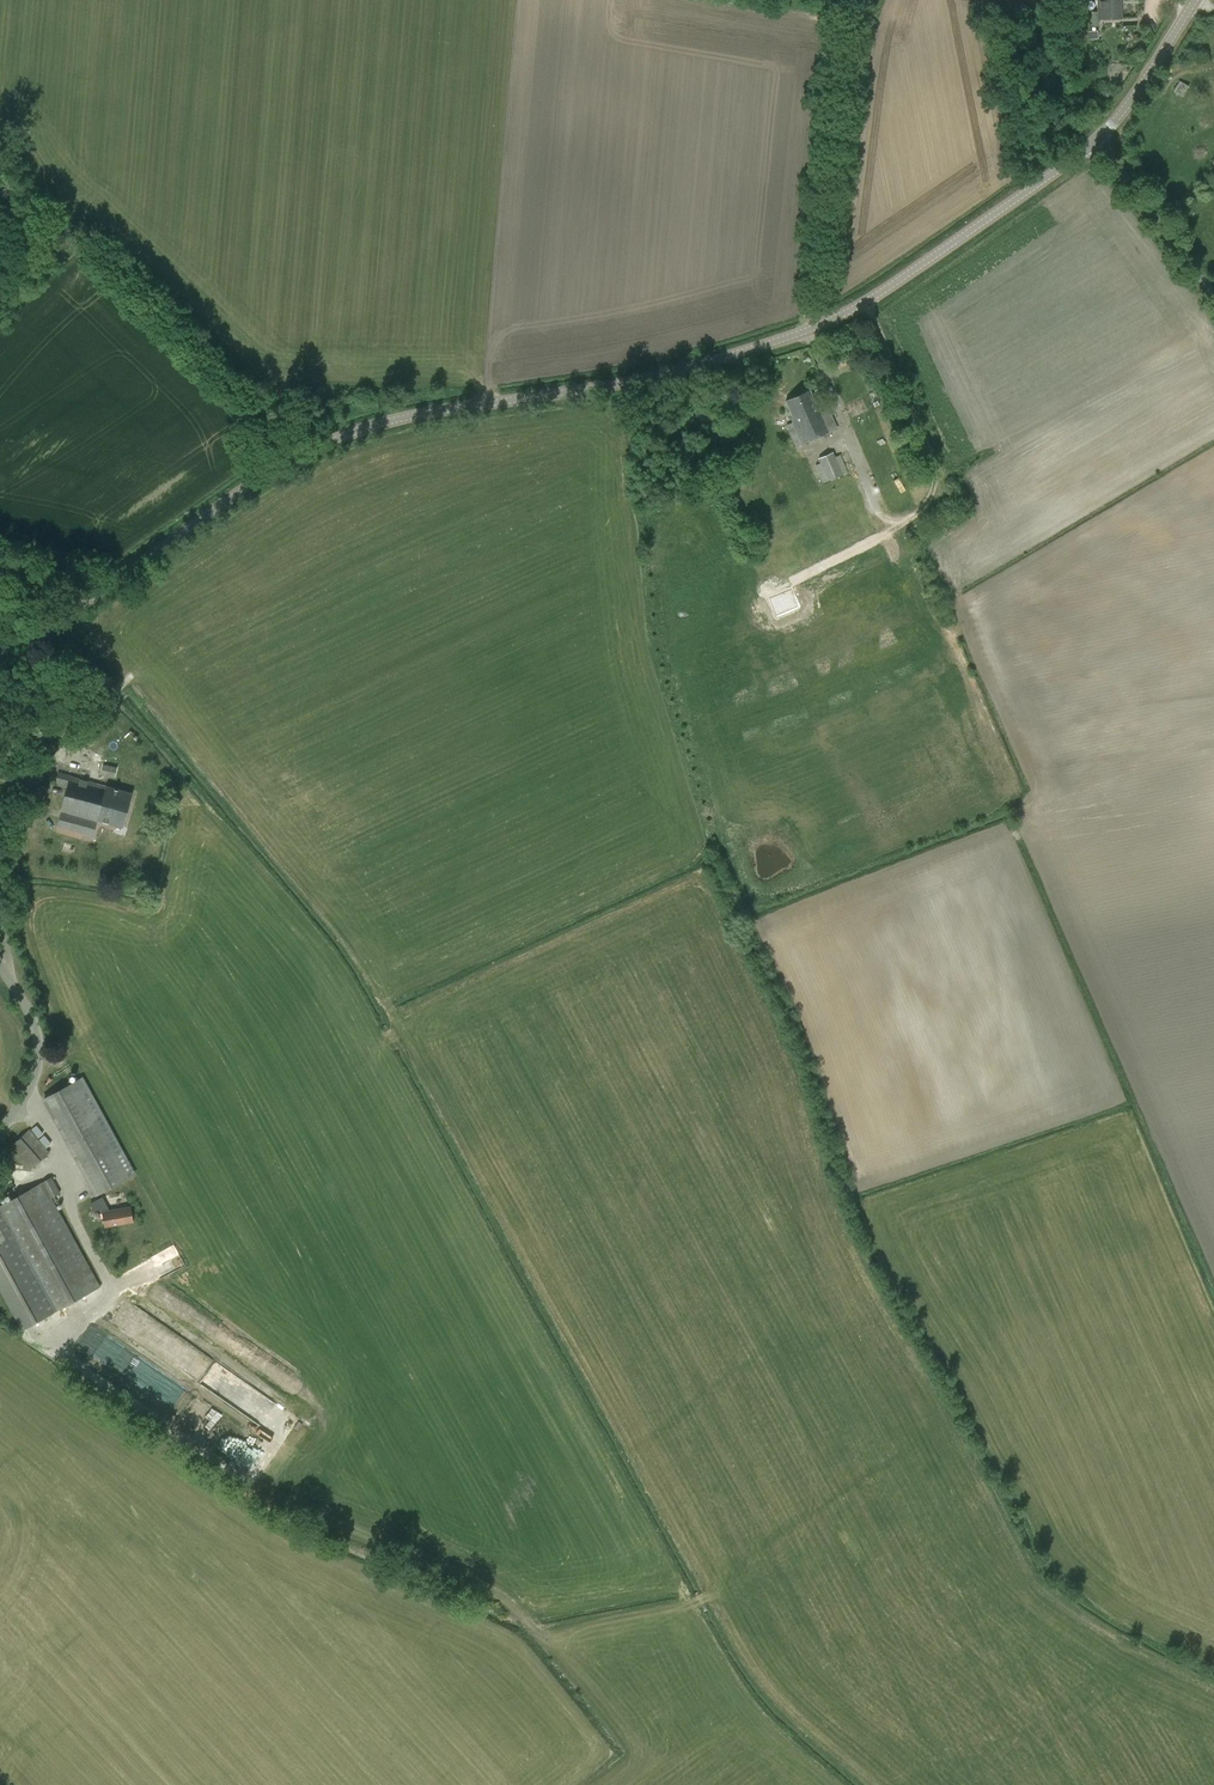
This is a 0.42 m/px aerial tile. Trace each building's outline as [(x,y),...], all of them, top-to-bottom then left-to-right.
[(1099,18),(1121,18),(1121,0),(1099,0),(1099,18)] [(1175,91),(1184,95),(1189,84),(1180,80),(1175,91)] [(796,446),(838,428),(829,408),(821,412),(819,406),(817,406),(810,390),(786,401),(793,417),(791,418),(793,422),(787,425),(796,446)] [(824,486),(830,483),(829,481),(848,472),(840,454),(837,455),(836,451),(818,459),(820,462),(815,465),(823,483),(824,486)] [(771,596),(777,614),(800,607),(794,589),(771,596)] [(849,655),(891,638),(889,633),(847,650),(849,655)] [(109,766),(107,774),(116,777),(118,768),(109,766)] [(132,793),(71,776),(58,773),(56,783),(68,786),(57,826),(85,833),(89,817),(123,826),(132,793)] [(89,1087),(84,1077),(45,1098),(50,1108),(89,1087)] [(30,1170),(51,1152),(30,1128),(9,1147),(30,1170)] [(44,1181),(3,1203),(0,1198),(0,1262),(33,1323),(101,1286),(52,1197),(61,1192),(52,1176),(44,1181)] [(132,1206),(110,1210),(103,1196),(90,1203),(94,1211),(100,1208),(102,1211),(105,1226),(134,1221),(132,1206)] [(169,1260),(172,1269),(185,1265),(178,1245),(156,1252),(160,1263),(169,1260)] [(186,1403),(197,1411),(195,1414),(203,1419),(212,1405),(194,1393),(186,1403)]
